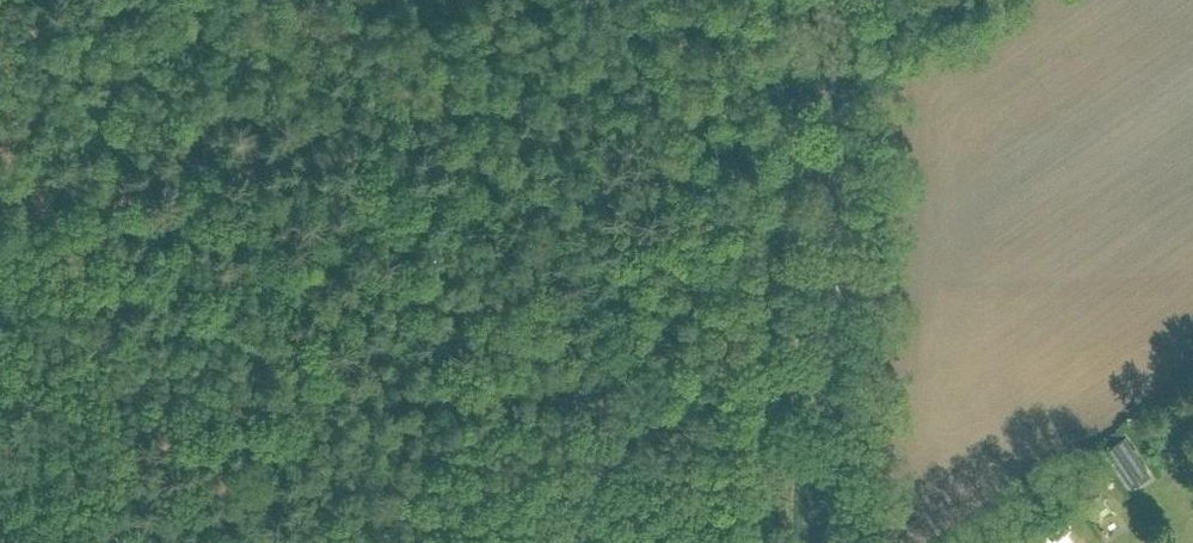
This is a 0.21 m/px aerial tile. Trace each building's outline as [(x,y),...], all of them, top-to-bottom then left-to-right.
[(1126,441),(1107,453),(1121,475),(1125,481),(1135,474),(1144,469),(1126,441)] [(0,510),(0,535),(12,522),(0,510)]
